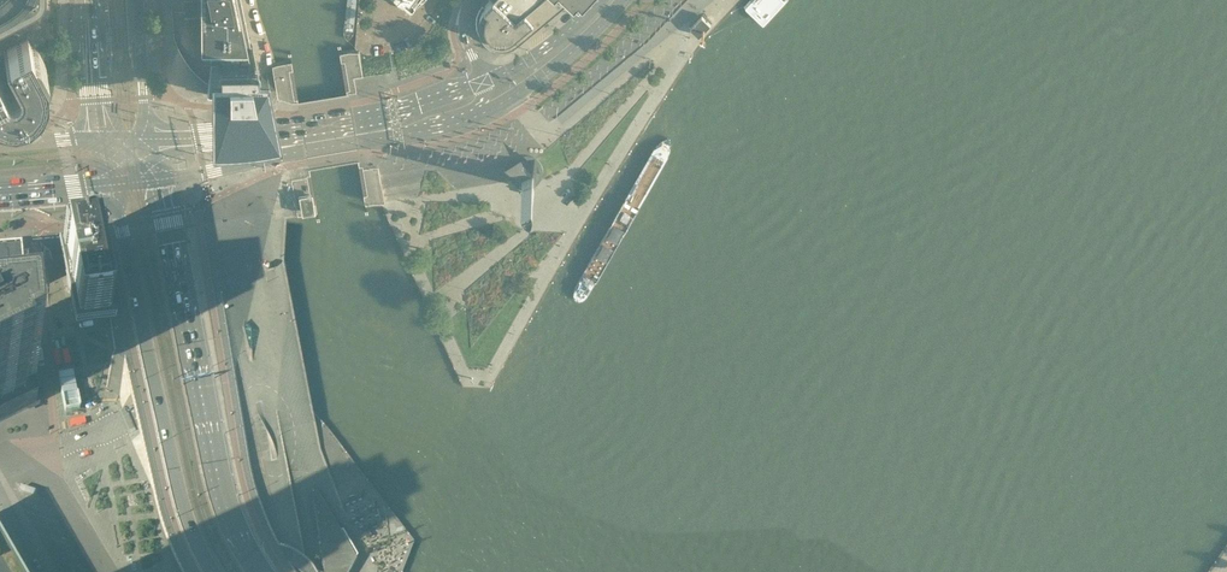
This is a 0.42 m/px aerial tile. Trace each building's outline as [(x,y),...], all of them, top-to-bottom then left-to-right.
[(35,3),(36,2),(38,1),(39,0),(0,0),(0,21),(35,3)] [(110,18),(116,17),(149,8),(147,0),(107,0),(110,18)] [(204,1),(207,1),(208,18),(211,18),(211,36),(210,53),(206,53),(206,76),(206,107),(206,124),(218,124),(229,123),(241,122),(252,121),(264,119),(275,117),(275,113),(262,52),(253,52),(251,52),(240,0),(204,0),(204,1)] [(420,0),(397,0),(411,11),(420,0)] [(485,5),(483,8),(481,11),(480,15),(480,18),(480,22),(480,26),(481,29),(483,33),(485,36),(487,37),(490,40),(493,41),(497,43),(500,44),(504,44),(508,43),(511,42),(515,41),(518,39),(564,0),(490,0),(485,5)] [(699,34),(709,23),(702,16),(692,27),(699,34)] [(11,116),(26,112),(38,101),(45,87),(44,71),(27,39),(0,53),(0,114),(11,116)] [(310,195),(297,197),(300,215),(313,213),(310,195)] [(75,328),(115,320),(99,236),(59,243),(75,328)] [(20,273),(18,254),(0,256),(0,315),(23,313),(20,273)] [(243,330),(249,361),(253,363),(252,332),(248,328),(245,324),(243,330)] [(26,409),(28,413),(40,407),(39,398),(34,357),(31,358),(30,350),(0,353),(0,422),(26,409)] [(242,461),(225,360),(178,368),(141,399),(147,411),(154,425),(148,430),(153,453),(165,504),(166,509),(170,524),(175,539),(180,549),(184,560),(186,565),(190,571),(230,571),(226,553),(250,548),(267,542),(265,536),(255,513),(251,501),(248,490),(245,478),(242,461)] [(357,560),(317,490),(313,500),(324,565),(324,571),(350,571),(357,560)] [(267,542),(250,548),(226,553),(230,571),(309,571),(302,538),(275,539),(267,542)] [(389,542),(381,547),(385,555),(394,551),(389,542)] [(0,556),(0,571),(10,571),(0,556)]
